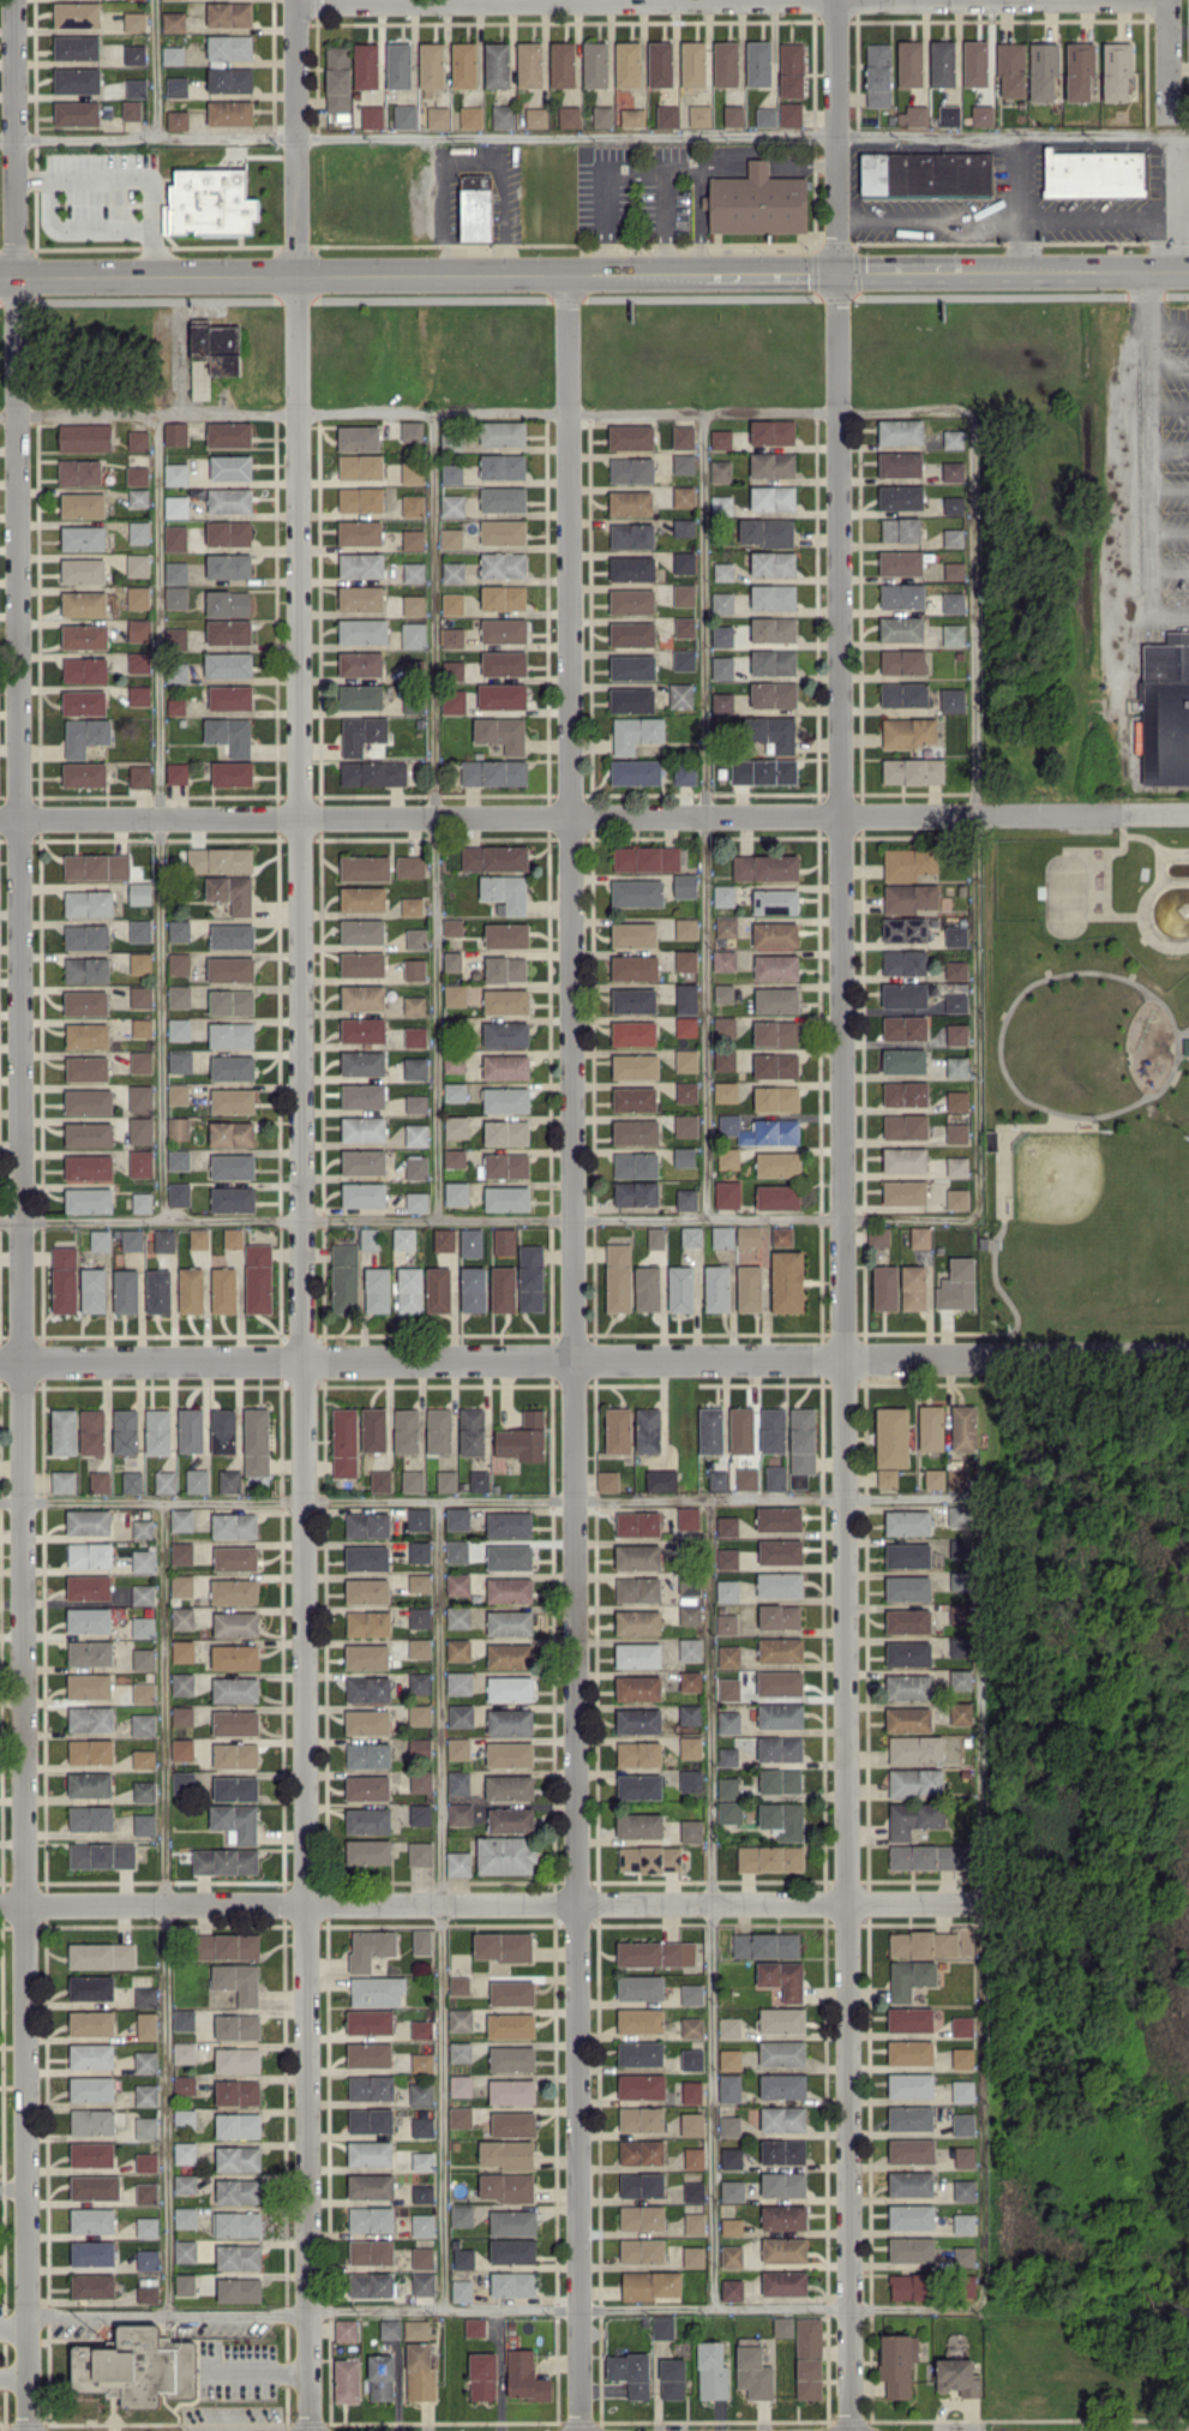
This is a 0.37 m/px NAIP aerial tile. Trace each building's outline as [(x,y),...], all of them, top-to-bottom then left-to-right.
[(207,2),(207,26),(251,26),(251,1),(207,2)] [(53,27),(100,27),(100,2),(53,2),(53,27)] [(124,31),(145,31),(145,12),(124,11),(124,31)] [(185,12),(162,11),(162,31),(185,31),(185,12)] [(251,34),(207,35),(207,59),(251,59),(251,34)] [(99,35),(54,35),(54,59),(99,60),(99,35)] [(746,85),(770,85),(771,40),(746,40),(746,85)] [(922,86),(922,40),(898,41),(898,86),(922,86)] [(931,86),(955,85),(954,40),(930,40),(931,86)] [(963,85),(988,85),(988,40),(963,40),(963,85)] [(574,87),(575,42),(551,41),(550,86),(574,87)] [(582,42),(583,87),(608,86),(607,41),(582,42)] [(640,86),(639,41),(615,41),(616,86),(640,86)] [(648,86),(672,86),(672,41),(648,41),(648,86)] [(680,85),(705,86),(706,41),(681,41),(680,85)] [(714,85),(738,85),(738,41),(714,41),(714,85)] [(378,88),(378,42),(353,43),(354,88),(378,88)] [(443,87),(444,42),(419,42),(419,87),(443,87)] [(476,42),(452,42),(452,87),(476,87),(476,42)] [(509,87),(509,42),(485,42),(484,87),(509,87)] [(517,42),(518,87),(542,87),(541,42),(517,42)] [(780,97),(804,96),(803,42),(779,43),(780,97)] [(890,106),(890,42),(865,43),(866,106),(890,106)] [(1025,96),(1024,42),(996,42),(996,76),(1001,76),(1001,96),(1025,96)] [(1067,100),(1090,100),(1091,77),(1095,77),(1095,42),(1067,42),(1067,100)] [(1104,101),(1128,100),(1127,76),(1132,76),(1132,42),(1103,42),(1104,101)] [(410,43),(386,43),(387,88),(411,88),(410,43)] [(1030,101),(1054,100),(1054,76),(1059,76),(1059,43),(1030,43),(1030,101)] [(144,44),(124,44),(124,64),(145,64),(144,44)] [(183,46),(162,46),(162,64),(183,64),(183,46)] [(349,120),(350,46),(327,46),(326,120),(349,120)] [(54,92),(100,93),(100,67),(54,67),(54,92)] [(207,67),(208,92),(252,91),(252,67),(207,67)] [(187,76),(166,76),(166,96),(187,97),(187,76)] [(146,79),(126,79),(126,96),(146,96),(146,79)] [(253,100),(208,99),(207,124),(252,124),(253,100)] [(123,120),(141,120),(141,100),(122,100),(123,120)] [(99,125),(99,101),(54,101),(54,125),(99,125)] [(802,102),(779,102),(779,125),(801,126),(802,102)] [(416,128),(416,104),(394,104),(394,128),(416,128)] [(515,128),(514,104),(492,105),(492,128),(515,128)] [(612,126),(612,104),(592,105),(593,127),(612,126)] [(678,104),(656,105),(657,126),(679,126),(678,104)] [(711,104),(689,105),(690,127),(712,126),(711,104)] [(724,126),(744,125),(743,104),(723,105),(724,126)] [(383,127),(383,105),(361,105),(361,128),(383,127)] [(460,128),(483,128),(482,105),(460,106),(460,128)] [(559,127),(580,127),(580,105),(559,105),(559,127)] [(906,105),(906,126),(927,126),(927,105),(906,105)] [(960,126),(960,105),(938,105),(938,126),(960,126)] [(993,126),(993,105),(972,105),(972,126),(993,126)] [(449,128),(449,106),(427,106),(427,128),(449,128)] [(547,127),(547,107),(525,107),(525,127),(547,127)] [(776,126),(776,107),(756,107),(756,126),(776,126)] [(644,125),(644,108),(620,108),(620,125),(644,125)] [(188,110),(167,110),(167,129),(188,129),(188,110)] [(1044,196),(1144,195),(1143,150),(1044,151),(1044,196)] [(861,198),(992,196),(992,151),(860,153),(861,198)] [(806,176),(768,177),(768,158),(747,158),(747,176),(709,177),(709,195),(701,196),(701,208),(709,208),(709,232),(807,231),(806,176)] [(175,168),(175,184),(169,184),(169,204),(162,204),(162,233),(191,234),(251,235),(251,220),(258,220),(259,198),(246,197),(246,169),(175,168)] [(492,240),(491,172),(459,173),(461,240),(492,240)] [(239,325),(209,325),(209,318),(191,318),(191,399),(209,399),(209,375),(239,374),(239,325)] [(750,420),(750,444),(795,443),(794,419),(750,420)] [(922,419),(878,419),(878,443),(923,443),(922,419)] [(480,421),(480,445),(525,444),(525,420),(480,421)] [(207,446),(251,446),(251,422),(207,421),(207,446)] [(401,441),(422,441),(422,421),(400,421),(401,441)] [(187,445),(186,422),(164,422),(164,446),(187,445)] [(111,423),(59,423),(59,451),(111,450),(111,423)] [(653,424),(608,425),(608,449),(653,449),(653,424)] [(338,451),(379,450),(379,425),(337,425),(338,451)] [(693,425),(672,425),(673,448),(694,448),(693,425)] [(731,448),(731,429),(711,429),(710,448),(731,448)] [(147,430),(128,430),(128,450),(148,450),(147,430)] [(944,448),(964,448),(964,430),(943,430),(944,448)] [(794,476),(794,451),(750,452),(751,477),(794,476)] [(922,452),(878,452),(878,476),(921,476),(922,452)] [(525,454),(480,453),(480,477),(525,478),(525,454)] [(382,454),(338,454),(339,478),(383,478),(382,454)] [(694,473),(693,454),(673,454),(673,473),(694,473)] [(251,479),(251,455),(210,455),(210,479),(251,479)] [(653,482),(654,458),(609,457),(609,481),(653,482)] [(58,485),(101,484),(100,459),(58,460),(58,485)] [(730,481),(731,460),(710,459),(710,481),(730,481)] [(963,461),(942,461),(942,481),(964,481),(963,461)] [(421,483),(422,462),(401,462),(401,483),(421,483)] [(187,463),(164,463),(164,484),(187,484),(187,463)] [(462,483),(462,463),(441,463),(441,483),(462,483)] [(126,466),(126,485),(148,485),(148,466),(126,466)] [(794,485),(750,486),(751,510),(794,509),(794,485)] [(878,509),(922,509),(922,485),(878,485),(878,509)] [(525,486),(480,486),(480,511),(526,510),(525,486)] [(673,507),(694,507),(694,486),(673,486),(673,507)] [(207,512),(251,512),(251,488),(208,487),(207,512)] [(383,487),(338,487),(339,511),(383,511),(383,487)] [(148,488),(129,488),(129,507),(148,507),(148,488)] [(608,491),(609,515),(652,514),(652,490),(608,491)] [(61,517),(104,517),(104,492),(61,493),(61,517)] [(402,516),(423,516),(423,494),(401,495),(402,516)] [(441,516),(465,516),(464,494),(440,494),(441,516)] [(164,517),(188,517),(188,496),(164,495),(164,517)] [(710,495),(710,515),(732,515),(732,496),(710,495)] [(963,496),(943,496),(944,514),(963,513),(963,496)] [(881,541),(920,541),(919,517),(881,517),(881,541)] [(694,518),(673,518),(673,536),(694,536),(694,518)] [(793,518),(739,518),(740,543),(761,543),(761,547),(793,546),(793,518)] [(338,544),(381,544),(381,519),(338,520),(338,544)] [(525,543),(525,519),(481,519),(481,543),(525,543)] [(251,520),(206,521),(207,545),(251,545),(251,520)] [(129,543),(149,542),(149,521),(129,521),(129,543)] [(654,548),(654,523),(610,523),(610,548),(654,548)] [(61,549),(104,549),(105,525),(61,525),(61,549)] [(165,551),(186,550),(186,525),(164,525),(165,551)] [(462,549),(462,528),(440,528),(440,548),(462,549)] [(963,546),(963,528),(943,528),(943,546),(963,546)] [(402,530),(403,549),(424,549),(423,529),(402,530)] [(880,575),(922,574),(922,550),(880,550),(880,575)] [(525,551),(480,552),(481,577),(525,576),(525,551)] [(673,572),(694,573),(694,551),(673,551),(673,572)] [(795,551),(751,551),(751,575),(795,576),(795,551)] [(339,577),(383,578),(384,553),(339,552),(339,577)] [(149,576),(149,553),(126,553),(126,575),(149,576)] [(251,577),(250,553),(206,554),(207,578),(251,577)] [(654,555),(609,556),(609,581),(654,580),(654,555)] [(61,582),(105,583),(105,559),(61,558),(61,582)] [(165,583),(187,583),(186,561),(165,561),(165,583)] [(442,581),(463,582),(463,561),(442,561),(442,581)] [(944,579),(963,579),(963,561),(944,561),(944,579)] [(424,582),(424,562),(403,562),(403,582),(424,582)] [(733,580),(733,562),(713,562),(714,580),(733,580)] [(925,607),(924,583),(880,584),(880,608),(925,607)] [(525,610),(526,585),(481,584),(481,609),(525,610)] [(673,605),(694,605),(695,584),(673,584),(673,605)] [(751,608),(795,609),(796,584),(751,584),(751,608)] [(126,608),(149,608),(149,586),(127,585),(126,608)] [(187,585),(164,586),(165,608),(188,608),(187,585)] [(382,585),(338,585),(338,609),(382,610),(382,585)] [(655,613),(654,589),(609,589),(610,613),(655,613)] [(207,617),(250,616),(249,590),(206,590),(207,617)] [(106,591),(62,591),(61,615),(105,616),(106,591)] [(463,592),(442,593),(442,614),(463,614),(463,592)] [(712,592),(712,614),(733,614),(733,592),(712,592)] [(965,592),(942,592),(942,612),(964,613),(965,592)] [(424,595),(402,595),(403,615),(425,614),(424,595)] [(695,636),(695,616),(674,616),(675,636),(695,636)] [(751,617),(751,642),(796,641),(795,616),(751,617)] [(880,640),(923,641),(923,616),(880,616),(880,640)] [(387,619),(338,618),(338,643),(387,643),(387,619)] [(526,618),(481,618),(481,642),(526,643),(526,618)] [(150,619),(128,619),(128,641),(150,641),(150,619)] [(251,619),(206,619),(206,644),(251,643),(251,619)] [(401,648),(425,648),(425,622),(401,622),(401,648)] [(610,646),(654,646),(655,622),(610,622),(610,646)] [(943,646),(964,645),(964,623),(942,623),(943,646)] [(62,648),(107,649),(108,624),(62,624),(62,648)] [(733,625),(712,625),(712,645),(732,646),(733,625)] [(187,627),(166,627),(166,648),(187,648),(187,627)] [(463,627),(439,627),(440,647),(463,647),(463,627)] [(1165,630),(1188,630),(1188,782),(1137,782),(1139,643),(1165,645),(1165,630)] [(795,649),(751,650),(752,674),(796,674),(795,649)] [(924,649),(880,649),(881,673),(925,673),(924,649)] [(695,669),(695,650),(673,650),(673,669),(695,669)] [(252,675),(252,651),(204,652),(204,676),(252,675)] [(381,651),(338,651),(338,675),(382,675),(381,651)] [(481,675),(526,675),(526,651),(481,651),(481,675)] [(149,652),(128,652),(128,672),(149,672),(149,652)] [(610,679),(655,678),(655,655),(610,655),(610,679)] [(712,679),(733,679),(732,656),(711,656),(712,679)] [(63,681),(107,681),(107,657),(63,657),(63,681)] [(463,660),(443,660),(443,679),(464,679),(463,660)] [(167,681),(186,680),(185,663),(166,663),(167,681)] [(692,707),(692,682),(669,682),(669,707),(692,707)] [(796,682),(750,682),(750,707),(796,707),(796,682)] [(881,682),(881,706),(928,706),(927,682),(881,682)] [(525,683),(477,683),(478,708),(526,708),(525,683)] [(382,684),(339,684),(339,708),(382,709),(382,684)] [(150,705),(150,685),(128,685),(128,705),(150,705)] [(209,709),(252,709),(252,685),(209,685),(209,709)] [(941,711),(964,711),(964,687),(941,687),(941,711)] [(609,688),(609,712),(654,712),(654,688),(609,688)] [(105,689),(62,690),(62,715),(106,714),(105,689)] [(465,689),(442,690),(442,713),(465,713),(465,689)] [(732,712),(733,692),(712,692),(711,712),(732,712)] [(185,714),(185,698),(167,698),(168,714),(185,714)] [(387,716),(342,717),(342,757),(362,756),(362,741),(388,741),(387,716)] [(525,718),(474,717),(473,742),(504,742),(504,754),(524,755),(525,718)] [(664,717),(612,718),(613,755),(634,755),(634,742),(664,741),(664,717)] [(882,718),(883,746),(936,745),(936,717),(882,718)] [(250,718),(204,718),(204,742),(229,742),(229,758),(250,757),(250,718)] [(65,719),(65,758),(85,758),(85,743),(111,743),(110,719),(65,719)] [(796,758),(731,760),(731,784),(796,782),(796,758)] [(944,758),(882,759),(882,783),(944,783),(944,758)] [(526,785),(526,760),(461,759),(460,784),(526,785)] [(611,784),(661,784),(661,759),(611,759),(611,784)] [(405,760),(340,761),(341,785),(405,784),(405,760)] [(252,761),(211,762),(212,786),(253,785),(252,761)] [(62,762),(62,787),(106,786),(105,762),(62,762)] [(187,762),(166,763),(166,784),(187,783),(187,762)] [(674,784),(695,784),(696,763),(674,763),(674,784)] [(129,787),(151,787),(150,764),(128,765),(129,787)] [(462,870),(527,869),(527,845),(461,846),(462,870)] [(679,870),(679,846),(613,846),(614,871),(679,870)] [(252,871),(252,847),(186,848),(187,872),(252,871)] [(916,873),(937,872),(937,848),(884,849),(884,881),(916,880),(916,873)] [(64,878),(129,878),(129,854),(64,853),(64,878)] [(799,878),(798,853),(732,855),(733,879),(799,878)] [(389,855),(340,856),(340,880),(390,879),(389,855)] [(396,877),(423,877),(423,855),(396,855),(396,877)] [(479,900),(497,901),(497,914),(525,914),(525,875),(479,874),(479,900)] [(696,874),(674,874),(674,897),(696,897),(696,874)] [(205,900),(230,900),(230,916),(251,915),(251,876),(205,876),(205,900)] [(663,879),(611,880),(612,906),(663,905),(663,879)] [(151,904),(151,882),(129,882),(129,904),(151,904)] [(884,911),(938,910),(937,884),(884,884),(884,911)] [(385,886),(341,885),(340,910),(384,911),(385,886)] [(713,906),(734,906),(734,885),(713,885),(713,906)] [(752,914),(752,890),(797,888),(798,914),(752,914)] [(112,890),(64,890),(64,915),(112,916),(112,890)] [(401,915),(423,914),(422,896),(401,897),(401,915)] [(736,937),(736,916),(716,915),(715,937),(736,937)] [(882,941),(882,917),(926,916),(927,933),(930,933),(930,941),(882,941)] [(443,935),(462,935),(462,919),(443,918),(443,935)] [(696,939),(696,918),(675,918),(675,939),(696,939)] [(128,920),(129,941),(151,940),(150,919),(128,920)] [(189,919),(168,920),(168,940),(189,940),(189,919)] [(383,943),(383,919),(340,919),(340,943),(383,943)] [(528,922),(485,923),(485,947),(528,946),(528,922)] [(611,923),(611,947),(656,946),(656,922),(611,923)] [(753,946),(798,945),(798,922),(753,922),(753,946)] [(109,924),(65,924),(64,948),(109,949),(109,924)] [(253,924),(210,924),(210,948),(254,948),(253,924)] [(967,946),(967,925),(945,925),(945,946),(967,946)] [(406,948),(426,948),(426,928),(405,928),(406,948)] [(675,950),(675,971),(697,970),(696,950),(675,950)] [(735,950),(713,950),(713,971),(735,971),(735,950)] [(882,974),(926,974),(926,950),(882,950),(882,974)] [(461,970),(461,951),(443,951),(444,971),(461,970)] [(150,952),(129,952),(130,973),(151,973),(150,952)] [(189,952),(168,953),(169,974),(190,974),(189,952)] [(384,952),(341,952),(341,976),(384,975),(384,952)] [(798,979),(798,954),(754,955),(754,979),(798,979)] [(658,955),(611,955),(610,979),(657,980),(658,955)] [(525,956),(485,956),(485,981),(526,980),(525,956)] [(109,981),(109,957),(64,957),(65,982),(109,981)] [(207,981),(254,981),(254,957),(207,957),(207,981)] [(425,979),(425,959),(404,959),(404,979),(425,979)] [(967,960),(946,960),(946,978),(967,978),(967,960)] [(696,983),(675,983),(675,1013),(697,1012),(696,983)] [(733,983),(713,984),(714,1001),(733,1001),(733,983)] [(882,1007),(927,1007),(927,983),(882,983),(882,1007)] [(169,1007),(190,1007),(189,984),(168,985),(169,1007)] [(340,1008),(384,1009),(385,985),(341,984),(340,1008)] [(466,984),(444,984),(443,1005),(466,1006),(466,984)] [(151,1007),(151,985),(130,985),(130,1007),(151,1007)] [(799,1012),(798,987),(754,987),(755,1012),(799,1012)] [(528,988),(483,989),(483,1013),(528,1012),(528,988)] [(611,1012),(656,1012),(656,988),(611,988),(611,1012)] [(253,1014),(253,990),(209,989),(209,1013),(253,1014)] [(63,991),(64,1015),(107,1014),(107,990),(63,991)] [(967,994),(945,993),(945,1011),(966,1012),(967,994)] [(425,1013),(424,995),(403,996),(404,1014),(425,1013)] [(735,1037),(735,1015),(714,1016),(714,1038),(735,1037)] [(675,1035),(696,1036),(697,1016),(676,1016),(675,1035)] [(927,1016),(883,1016),(883,1039),(927,1040),(927,1016)] [(190,1039),(190,1017),(168,1017),(168,1039),(190,1039)] [(151,1018),(132,1018),(132,1036),(151,1036),(151,1018)] [(341,1042),(385,1041),(385,1018),(341,1018),(341,1042)] [(753,1021),(754,1045),(799,1044),(798,1020),(753,1021)] [(482,1045),(528,1046),(529,1022),(483,1021),(482,1045)] [(656,1045),(655,1021),(611,1022),(611,1045),(656,1045)] [(108,1022),(65,1023),(66,1048),(109,1047),(108,1022)] [(253,1023),(209,1022),(209,1047),(253,1047),(253,1023)] [(946,1044),(967,1044),(967,1023),(946,1023),(946,1044)] [(426,1027),(405,1026),(404,1046),(425,1047),(426,1027)] [(882,1073),(926,1072),(925,1048),(882,1049),(882,1073)] [(697,1071),(697,1049),(675,1049),(675,1071),(697,1071)] [(735,1050),(714,1049),(714,1070),(735,1070),(735,1050)] [(168,1072),(191,1072),(191,1050),(168,1050),(168,1072)] [(384,1074),(384,1050),(340,1051),(341,1075),(384,1074)] [(130,1051),(130,1072),(152,1073),(152,1051),(130,1051)] [(754,1077),(798,1078),(798,1053),(754,1052),(754,1077)] [(659,1078),(658,1053),(612,1054),(612,1078),(659,1078)] [(444,1055),(444,1072),(465,1071),(464,1054),(444,1055)] [(529,1078),(528,1054),(483,1054),(483,1079),(529,1078)] [(254,1055),(211,1055),(211,1079),(254,1079),(254,1055)] [(108,1056),(66,1056),(66,1080),(108,1080),(108,1056)] [(404,1078),(426,1078),(427,1057),(404,1056),(404,1078)] [(968,1056),(946,1056),(946,1077),(967,1078),(968,1056)] [(737,1101),(737,1081),(714,1082),(714,1101),(737,1101)] [(928,1105),(927,1081),(883,1082),(883,1106),(928,1105)] [(465,1101),(465,1082),(444,1082),(444,1101),(465,1101)] [(675,1101),(697,1102),(697,1082),(675,1082),(675,1101)] [(188,1103),(188,1083),(167,1083),(168,1104),(188,1103)] [(341,1084),(342,1108),(385,1107),(384,1083),(341,1084)] [(129,1110),(152,1110),(152,1085),(129,1084),(129,1110)] [(483,1087),(483,1112),(529,1111),(529,1086),(483,1087)] [(754,1111),(799,1110),(798,1086),(754,1086),(754,1111)] [(613,1111),(655,1111),(655,1087),(612,1087),(613,1111)] [(112,1113),(112,1088),(64,1089),(64,1114),(112,1113)] [(254,1113),(255,1089),(211,1088),(210,1112),(254,1113)] [(947,1110),(968,1110),(968,1090),(946,1090),(947,1110)] [(406,1113),(427,1112),(426,1094),(405,1094),(406,1113)] [(698,1114),(674,1114),(674,1136),(697,1136),(698,1114)] [(798,1144),(798,1119),(753,1119),(753,1129),(739,1128),(739,1114),(718,1114),(718,1134),(737,1134),(737,1143),(798,1144)] [(884,1138),(928,1138),(928,1114),(884,1114),(884,1138)] [(152,1143),(152,1117),(129,1116),(129,1143),(152,1143)] [(385,1140),(385,1116),(341,1116),(341,1141),(385,1140)] [(445,1138),(468,1137),(468,1116),(444,1116),(445,1138)] [(167,1138),(189,1138),(189,1117),(167,1117),(167,1138)] [(658,1120),(612,1119),(612,1144),(658,1144),(658,1120)] [(484,1120),(484,1145),(529,1144),(528,1120),(484,1120)] [(253,1145),(253,1121),(209,1122),(209,1145),(253,1145)] [(112,1146),(112,1122),(65,1122),(65,1146),(112,1146)] [(946,1142),(967,1142),(968,1123),(946,1122),(946,1142)] [(428,1145),(428,1123),(405,1124),(405,1146),(428,1145)] [(694,1148),(673,1147),(673,1166),(694,1166),(694,1148)] [(739,1168),(738,1147),(717,1147),(718,1169),(739,1168)] [(883,1171),(926,1171),(926,1147),(883,1147),(883,1171)] [(464,1166),(464,1148),(443,1148),(444,1167),(464,1166)] [(129,1176),(152,1175),(152,1149),(128,1150),(129,1176)] [(189,1169),(189,1150),(168,1149),(168,1169),(189,1169)] [(384,1149),(341,1149),(341,1173),(384,1173),(384,1149)] [(756,1176),(799,1175),(799,1151),(756,1152),(756,1176)] [(657,1153),(614,1152),(614,1177),(657,1177),(657,1153)] [(528,1153),(484,1153),(484,1177),(528,1177),(528,1153)] [(211,1155),(211,1178),(254,1177),(254,1154),(211,1155)] [(112,1179),(112,1155),(65,1155),(65,1179),(112,1179)] [(427,1155),(405,1155),(405,1179),(428,1178),(427,1155)] [(968,1156),(947,1156),(947,1175),(968,1176),(968,1156)] [(882,1203),(926,1204),(926,1180),(883,1179),(882,1203)] [(613,1182),(614,1206),(658,1204),(657,1180),(613,1182)] [(714,1207),(740,1208),(740,1180),(714,1180),(714,1207)] [(467,1181),(445,1181),(444,1205),(467,1205),(467,1181)] [(189,1206),(190,1182),(168,1182),(168,1205),(189,1206)] [(385,1182),(342,1182),(342,1206),(385,1207),(385,1182)] [(756,1185),(757,1209),(800,1208),(799,1185),(756,1185)] [(254,1187),(211,1186),(211,1211),(254,1212),(254,1187)] [(484,1186),(484,1211),(529,1210),(529,1186),(484,1186)] [(112,1187),(65,1188),(65,1213),(112,1211),(112,1187)] [(676,1209),(696,1209),(696,1188),(676,1188),(676,1209)] [(947,1209),(968,1208),(968,1188),(946,1188),(947,1209)] [(152,1192),(133,1191),(132,1212),(152,1212),(152,1192)] [(428,1191),(406,1192),(406,1211),(428,1210),(428,1191)] [(711,1226),(712,1248),(734,1246),(733,1225),(711,1226)] [(760,1225),(737,1225),(737,1245),(760,1245),(760,1225)] [(647,1248),(664,1248),(664,1226),(647,1226),(647,1248)] [(681,1227),(681,1246),(701,1246),(701,1226),(681,1227)] [(792,1226),(771,1226),(771,1245),(792,1245),(792,1226)] [(910,1247),(930,1248),(930,1226),(910,1226),(910,1247)] [(378,1227),(360,1228),(361,1248),(379,1248),(378,1227)] [(414,1227),(393,1227),(393,1249),(415,1248),(414,1227)] [(482,1257),(481,1227),(460,1228),(460,1257),(482,1257)] [(515,1254),(515,1227),(493,1227),(493,1254),(515,1254)] [(889,1228),(868,1227),(867,1245),(889,1246),(889,1228)] [(142,1250),(142,1228),(121,1229),(122,1250),(142,1250)] [(175,1251),(175,1228),(154,1228),(154,1251),(175,1251)] [(207,1228),(189,1229),(190,1248),(208,1247),(207,1228)] [(242,1248),(243,1228),(224,1228),(223,1247),(242,1248)] [(454,1251),(454,1228),(433,1228),(433,1251),(454,1251)] [(91,1251),(110,1250),(110,1229),(90,1230),(91,1251)] [(246,1312),(272,1312),(271,1243),(245,1243),(246,1312)] [(332,1312),(358,1312),(356,1243),(331,1244),(332,1312)] [(631,1311),(630,1243),(606,1243),(606,1311),(631,1311)] [(542,1245),(518,1245),(519,1310),(543,1310),(542,1245)] [(77,1246),(52,1246),(51,1312),(76,1313),(77,1246)] [(803,1250),(771,1250),(771,1312),(803,1311),(803,1250)] [(974,1307),(973,1256),(949,1257),(949,1277),(936,1277),(936,1307),(974,1307)] [(636,1311),(660,1310),(659,1265),(634,1266),(636,1311)] [(692,1311),(693,1266),(669,1265),(668,1311),(692,1311)] [(729,1265),(704,1265),(705,1311),(729,1311),(729,1265)] [(737,1311),(762,1310),(761,1265),(737,1265),(737,1311)] [(873,1310),(898,1310),(897,1265),(873,1265),(873,1310)] [(901,1310),(926,1309),(925,1265),(901,1265),(901,1310)] [(179,1267),(179,1312),(204,1312),(203,1266),(179,1267)] [(423,1311),(422,1266),(398,1266),(398,1312),(423,1311)] [(485,1266),(460,1266),(460,1311),(485,1311),(485,1266)] [(212,1267),(211,1312),(236,1312),(236,1267),(212,1267)] [(389,1267),(365,1267),(365,1311),(389,1312),(389,1267)] [(426,1312),(450,1311),(450,1267),(426,1267),(426,1312)] [(515,1267),(491,1267),(491,1312),(516,1312),(515,1267)] [(106,1311),(105,1268),(81,1268),(82,1312),(106,1311)] [(138,1312),(138,1269),(113,1269),(113,1312),(138,1312)] [(147,1312),(171,1312),(170,1269),(146,1269),(147,1312)] [(919,1450),(943,1450),(943,1405),(919,1405),(919,1450)] [(975,1405),(951,1405),(951,1450),(976,1450),(975,1405)] [(790,1473),(815,1473),(814,1406),(789,1407),(790,1473)] [(244,1408),(245,1475),(269,1475),(268,1407),(244,1408)] [(356,1407),(332,1408),(333,1477),(357,1476),(356,1407)] [(362,1451),(386,1450),(385,1407),(361,1408),(362,1451)] [(630,1407),(605,1407),(606,1453),(631,1452),(630,1407)] [(660,1452),(660,1407),(636,1407),(636,1452),(660,1452)] [(723,1407),(699,1407),(699,1453),(722,1453),(723,1407)] [(753,1452),(753,1407),(729,1407),(730,1453),(753,1452)] [(876,1467),(908,1467),(907,1407),(875,1407),(876,1467)] [(77,1408),(52,1408),(51,1453),(76,1454),(77,1408)] [(203,1408),(178,1408),(178,1451),(202,1452),(203,1408)] [(418,1408),(394,1408),(394,1452),(418,1452),(418,1408)] [(451,1408),(427,1408),(427,1452),(451,1453),(451,1408)] [(460,1455),(484,1454),(484,1408),(459,1409),(460,1455)] [(494,1429),(494,1455),(517,1455),(517,1461),(544,1460),(544,1408),(522,1409),(522,1429),(494,1429)] [(785,1408),(761,1408),(761,1452),(784,1452),(785,1408)] [(105,1454),(104,1409),(80,1409),(80,1454),(105,1454)] [(113,1409),(112,1453),(137,1453),(138,1409),(113,1409)] [(169,1409),(145,1409),(146,1454),(170,1453),(169,1409)] [(236,1409),(212,1409),(211,1452),(235,1453),(236,1409)] [(785,1490),(785,1465),(765,1465),(765,1490),(785,1490)] [(966,1467),(947,1467),(947,1489),(965,1489),(966,1467)] [(676,1469),(646,1468),(645,1490),(676,1491),(676,1469)] [(736,1489),(757,1489),(757,1468),(736,1468),(736,1489)] [(877,1468),(877,1487),(897,1487),(897,1468),(877,1468)] [(924,1488),(944,1488),(944,1469),(925,1468),(924,1488)] [(208,1492),(208,1469),(186,1469),(186,1492),(208,1492)] [(241,1492),(241,1469),(218,1469),(219,1492),(241,1492)] [(423,1469),(402,1470),(402,1491),(423,1491),(423,1469)] [(52,1493),(76,1492),(75,1470),(51,1470),(52,1493)] [(89,1492),(110,1492),(110,1471),(89,1470),(89,1492)] [(176,1492),(175,1470),(155,1470),(155,1492),(176,1492)] [(371,1492),(391,1492),(391,1470),(371,1470),(371,1492)] [(436,1470),(436,1491),(456,1491),(456,1470),(436,1470)] [(488,1490),(489,1470),(470,1470),(469,1490),(488,1490)] [(597,1491),(618,1491),(618,1470),(597,1471),(597,1491)] [(726,1489),(727,1470),(708,1470),(708,1489),(726,1489)] [(122,1492),(142,1492),(143,1471),(123,1471),(122,1492)] [(948,1505),(947,1525),(968,1526),(969,1506),(948,1505)] [(699,1527),(699,1506),(677,1507),(678,1528),(699,1527)] [(801,1530),(801,1506),(756,1506),(756,1530),(801,1530)] [(408,1530),(430,1529),(430,1507),(408,1507),(408,1530)] [(469,1529),(469,1507),(446,1507),(446,1529),(469,1529)] [(171,1531),(193,1530),(192,1508),(171,1509),(171,1531)] [(67,1509),(67,1534),(111,1533),(110,1509),(67,1509)] [(885,1535),(930,1534),(930,1509),(885,1510),(885,1535)] [(532,1512),(487,1511),(487,1536),(532,1536),(532,1512)] [(660,1535),(660,1511),(616,1512),(616,1536),(660,1535)] [(212,1538),(257,1537),(256,1512),(211,1513),(212,1538)] [(390,1536),(390,1512),(345,1513),(346,1537),(390,1536)] [(738,1516),(717,1515),(716,1535),(737,1536),(738,1516)] [(133,1538),(154,1537),(153,1519),(132,1519),(133,1538)] [(802,1539),(759,1539),(759,1563),(802,1563),(802,1539)] [(430,1561),(430,1540),(408,1540),(409,1562),(430,1561)] [(446,1562),(468,1562),(468,1540),(446,1540),(446,1562)] [(192,1541),(171,1541),(171,1564),(193,1563),(192,1541)] [(68,1543),(68,1567),(113,1566),(112,1542),(68,1543)] [(885,1567),(930,1568),(930,1544),(886,1543),(885,1567)] [(486,1568),(531,1569),(532,1545),(487,1544),(486,1568)] [(659,1544),(615,1544),(615,1568),(660,1568),(659,1544)] [(388,1545),(345,1546),(346,1570),(389,1569),(388,1545)] [(257,1570),(256,1546),(213,1547),(214,1571),(257,1570)] [(716,1568),(738,1568),(738,1548),(716,1548),(716,1568)] [(155,1550),(133,1549),(133,1572),(155,1572),(155,1550)] [(757,1596),(802,1597),(803,1572),(757,1571),(757,1596)] [(950,1590),(970,1590),(969,1571),(949,1571),(950,1590)] [(470,1594),(470,1573),(446,1573),(446,1595),(470,1594)] [(429,1574),(408,1574),(409,1591),(429,1591),(429,1574)] [(111,1575),(67,1576),(68,1600),(111,1599),(111,1575)] [(193,1575),(171,1575),(171,1596),(193,1596),(193,1575)] [(931,1600),(930,1575),(885,1576),(885,1601),(931,1600)] [(532,1578),(487,1577),(486,1601),(532,1603),(532,1578)] [(660,1577),(616,1577),(616,1601),(660,1601),(660,1577)] [(389,1602),(389,1578),(345,1578),(345,1603),(389,1602)] [(258,1579),(211,1579),(211,1603),(258,1603),(258,1579)] [(678,1594),(700,1594),(700,1580),(679,1579),(678,1594)] [(716,1601),(738,1602),(738,1579),(716,1579),(716,1601)] [(154,1604),(154,1584),(132,1584),(132,1604),(154,1604)] [(759,1628),(800,1628),(799,1604),(759,1605),(759,1628)] [(679,1624),(700,1624),(700,1605),(679,1605),(679,1624)] [(430,1628),(431,1607),(409,1606),(409,1627),(430,1628)] [(447,1628),(470,1627),(469,1606),(446,1606),(447,1628)] [(111,1632),(111,1607),(67,1608),(67,1632),(111,1632)] [(171,1629),(193,1629),(194,1607),(172,1607),(171,1629)] [(660,1633),(660,1609),(615,1610),(616,1634),(660,1633)] [(930,1633),(930,1609),(886,1609),(886,1633),(930,1633)] [(346,1635),(390,1635),(391,1611),(346,1610),(346,1635)] [(532,1634),(532,1610),(487,1610),(487,1635),(532,1634)] [(214,1612),(214,1635),(258,1636),(258,1612),(214,1612)] [(736,1634),(737,1614),(716,1613),(716,1633),(736,1634)] [(154,1636),(154,1616),(132,1616),(132,1636),(154,1636)] [(679,1637),(678,1660),(701,1661),(701,1638),(679,1637)] [(803,1638),(758,1637),(758,1662),(802,1662),(803,1638)] [(949,1657),(971,1656),(970,1637),(949,1637),(949,1657)] [(430,1657),(430,1638),(408,1639),(409,1657),(430,1657)] [(447,1660),(471,1659),(470,1638),(446,1639),(447,1660)] [(69,1665),(112,1664),(112,1640),(68,1641),(69,1665)] [(172,1662),(194,1662),(194,1640),(172,1640),(172,1662)] [(931,1642),(886,1641),(885,1665),(931,1666),(931,1642)] [(531,1667),(530,1643),(487,1644),(487,1668),(531,1667)] [(660,1667),(660,1643),(616,1643),(616,1667),(660,1667)] [(258,1644),(211,1644),(212,1669),(258,1668),(258,1644)] [(388,1644),(345,1644),(345,1669),(389,1668),(388,1644)] [(718,1667),(740,1667),(739,1645),(717,1645),(718,1667)] [(133,1648),(133,1670),(155,1669),(154,1648),(133,1648)] [(950,1689),(971,1690),(972,1669),(950,1669),(950,1689)] [(802,1670),(757,1671),(757,1695),(802,1694),(802,1670)] [(430,1672),(409,1671),(408,1693),(429,1694),(430,1672)] [(471,1671),(447,1671),(446,1694),(471,1694),(471,1671)] [(680,1691),(701,1691),(701,1671),(680,1671),(680,1691)] [(172,1695),(194,1694),(194,1672),(171,1673),(172,1695)] [(111,1697),(110,1673),(67,1674),(68,1697),(111,1697)] [(931,1674),(886,1674),(886,1699),(931,1698),(931,1674)] [(660,1700),(660,1675),(615,1676),(616,1700),(660,1700)] [(346,1702),(390,1700),(390,1676),(346,1677),(346,1702)] [(487,1700),(532,1701),(532,1677),(487,1676),(487,1700)] [(212,1702),(259,1701),(258,1677),(212,1677),(212,1702)] [(740,1699),(739,1678),(718,1678),(718,1700),(740,1699)] [(154,1703),(154,1683),(133,1683),(133,1703),(154,1703)] [(971,1703),(950,1702),(950,1724),(971,1724),(971,1703)] [(803,1727),(803,1703),(757,1704),(758,1728),(803,1727)] [(409,1725),(430,1724),(430,1704),(408,1704),(409,1725)] [(472,1704),(448,1704),(449,1727),(473,1726),(472,1704)] [(679,1724),(700,1724),(701,1704),(679,1704),(679,1724)] [(113,1706),(68,1706),(69,1731),(113,1730),(113,1706)] [(193,1706),(172,1706),(172,1725),(193,1725),(193,1706)] [(931,1707),(886,1708),(886,1732),(931,1731),(931,1707)] [(533,1732),(532,1708),(487,1709),(487,1734),(533,1732)] [(661,1708),(616,1709),(616,1733),(661,1733),(661,1708)] [(390,1710),(345,1709),(345,1734),(389,1734),(390,1710)] [(212,1734),(258,1734),(258,1710),(212,1710),(212,1734)] [(717,1733),(739,1733),(740,1711),(718,1711),(717,1733)] [(131,1735),(155,1735),(155,1713),(131,1713),(131,1735)] [(888,1736),(889,1763),(943,1762),(942,1735),(888,1736)] [(701,1758),(701,1736),(680,1736),(679,1757),(701,1758)] [(802,1760),(802,1736),(757,1737),(757,1761),(802,1760)] [(448,1759),(469,1759),(469,1737),(447,1738),(448,1759)] [(193,1760),(193,1738),(171,1738),(172,1760),(193,1760)] [(429,1738),(409,1738),(409,1756),(430,1756),(429,1738)] [(113,1739),(68,1739),(69,1763),(113,1763),(113,1739)] [(533,1741),(486,1742),(486,1766),(533,1766),(533,1741)] [(616,1742),(617,1767),(661,1766),(661,1741),(616,1742)] [(346,1766),(390,1767),(390,1743),(347,1742),(346,1766)] [(213,1766),(257,1767),(258,1744),(213,1743),(213,1766)] [(738,1747),(718,1747),(718,1765),(738,1765),(738,1747)] [(133,1750),(133,1768),(155,1767),(154,1749),(133,1750)] [(800,1769),(759,1768),(759,1792),(800,1792),(800,1769)] [(943,1795),(942,1768),(888,1769),(889,1796),(943,1795)] [(469,1794),(470,1770),(449,1770),(448,1794),(469,1794)] [(680,1791),(702,1791),(701,1770),(680,1770),(680,1791)] [(68,1796),(111,1796),(111,1772),(68,1771),(68,1796)] [(173,1793),(195,1793),(194,1771),(173,1771),(173,1793)] [(431,1771),(410,1771),(410,1792),(431,1792),(431,1771)] [(485,1799),(533,1800),(534,1775),(486,1774),(485,1799)] [(661,1798),(661,1774),(617,1774),(617,1798),(661,1798)] [(389,1776),(346,1775),(345,1799),(388,1800),(389,1776)] [(258,1776),(214,1776),(214,1800),(258,1800),(258,1776)] [(737,1776),(718,1777),(718,1798),(737,1798),(737,1776)] [(133,1801),(155,1800),(154,1780),(133,1780),(133,1801)] [(741,1801),(717,1802),(717,1823),(742,1822),(741,1801)] [(945,1826),(945,1802),(888,1803),(889,1840),(910,1840),(910,1827),(945,1826)] [(410,1803),(410,1824),(431,1825),(431,1803),(410,1803)] [(448,1824),(480,1824),(481,1803),(448,1803),(448,1824)] [(802,1803),(759,1803),(759,1827),(775,1827),(775,1841),(803,1840),(802,1803)] [(256,1844),(256,1805),(210,1804),(209,1828),(227,1829),(227,1844),(256,1844)] [(69,1829),(113,1829),(113,1805),(69,1805),(69,1829)] [(533,1832),(533,1807),(488,1808),(488,1832),(533,1832)] [(345,1808),(346,1833),(390,1832),(390,1808),(345,1808)] [(617,1838),(663,1837),(662,1813),(616,1814),(617,1838)] [(134,1834),(155,1834),(155,1814),(134,1814),(134,1834)] [(701,1820),(681,1819),(680,1842),(701,1842),(701,1820)] [(477,1836),(477,1874),(532,1873),(532,1861),(536,1861),(535,1835),(477,1836)] [(391,1838),(345,1839),(346,1864),(391,1863),(391,1838)] [(408,1841),(408,1865),(431,1865),(432,1841),(408,1841)] [(69,1867),(135,1867),(135,1843),(69,1843),(69,1867)] [(738,1871),(803,1870),(803,1844),(737,1846),(738,1871)] [(971,1868),(970,1844),(889,1845),(889,1869),(971,1868)] [(257,1848),(192,1849),(192,1874),(258,1873),(257,1848)] [(618,1870),(618,1848),(679,1848),(679,1870),(662,1870),(662,1873),(638,1873),(638,1870),(618,1870)] [(471,1875),(470,1851),(447,1851),(447,1875),(471,1875)] [(889,1932),(889,1956),(972,1955),(972,1926),(957,1926),(957,1931),(889,1932)] [(430,1929),(413,1929),(413,1953),(430,1954),(430,1929)] [(396,1931),(351,1930),(350,1972),(370,1972),(371,1954),(396,1954),(396,1931)] [(473,1960),(532,1959),(531,1932),(473,1933),(473,1960)] [(799,1956),(798,1932),(732,1934),(733,1957),(799,1956)] [(259,1934),(196,1933),(196,1958),(258,1958),(259,1934)] [(616,1965),(694,1966),(694,1941),(617,1941),(616,1965)] [(135,1942),(69,1943),(69,1968),(135,1967),(135,1942)] [(890,2002),(911,2002),(911,1985),(937,1985),(936,1960),(890,1961),(890,2002)] [(802,1961),(757,1961),(756,1985),(782,1985),(781,2002),(802,2002),(802,1961)] [(237,1988),(237,2006),(257,2006),(258,1964),(212,1964),(211,1988),(237,1988)] [(69,1999),(113,2000),(114,1976),(69,1975),(69,1999)] [(617,1976),(618,2000),(663,1999),(663,1975),(617,1976)] [(405,1976),(351,1977),(351,2006),(400,2005),(400,1992),(405,1992),(405,1976)] [(469,1976),(449,1976),(449,1994),(469,1994),(469,1976)] [(534,2004),(534,1980),(490,1980),(490,2004),(534,2004)] [(702,2003),(702,1983),(680,1984),(681,2004),(702,2003)] [(135,1987),(135,2007),(157,2006),(156,1986),(135,1987)] [(804,2007),(759,2007),(760,2032),(805,2032),(804,2007)] [(888,2030),(932,2031),(933,2007),(888,2007),(888,2030)] [(472,2030),(472,2008),(449,2008),(449,2030),(472,2030)] [(663,2008),(617,2008),(617,2033),(664,2032),(663,2008)] [(393,2010),(347,2009),(347,2033),(392,2034),(393,2010)] [(114,2034),(113,2010),(69,2011),(69,2035),(114,2034)] [(194,2010),(173,2010),(173,2030),(194,2029),(194,2010)] [(156,2039),(156,2011),(137,2011),(137,2039),(156,2039)] [(534,2037),(534,2013),(487,2014),(487,2038),(534,2037)] [(259,2014),(215,2015),(215,2039),(259,2038),(259,2014)] [(952,2036),(973,2035),(972,2016),(951,2016),(952,2036)] [(681,2037),(702,2037),(702,2017),(682,2017),(681,2037)] [(718,2037),(740,2037),(740,2017),(719,2017),(718,2037)] [(411,2039),(433,2038),(433,2020),(411,2020),(411,2039)] [(805,2041),(759,2040),(759,2065),(805,2065),(805,2041)] [(888,2064),(933,2064),(933,2040),(888,2040),(888,2064)] [(173,2062),(195,2062),(194,2041),(173,2042),(173,2062)] [(449,2061),(470,2062),(470,2041),(449,2041),(449,2061)] [(618,2065),(663,2066),(663,2041),(618,2041),(618,2065)] [(391,2066),(391,2042),(347,2042),(347,2066),(391,2066)] [(113,2043),(69,2043),(70,2068),(113,2067),(113,2043)] [(490,2071),(535,2070),(534,2045),(489,2046),(490,2071)] [(215,2048),(216,2073),(260,2072),(260,2047),(215,2048)] [(952,2068),(973,2068),(973,2048),(952,2047),(952,2068)] [(135,2073),(157,2072),(156,2049),(135,2050),(135,2073)] [(703,2049),(681,2049),(681,2069),(703,2070),(703,2049)] [(740,2070),(740,2049),(719,2049),(719,2070),(740,2070)] [(411,2067),(433,2068),(433,2053),(411,2053),(411,2067)] [(933,2072),(888,2073),(888,2097),(933,2096),(933,2072)] [(719,2102),(740,2102),(740,2073),(718,2073),(719,2102)] [(759,2097),(805,2098),(805,2074),(760,2073),(759,2097)] [(347,2076),(348,2099),(394,2098),(393,2074),(347,2076)] [(471,2074),(450,2075),(450,2096),(471,2096),(471,2074)] [(618,2098),(664,2098),(664,2074),(618,2074),(618,2098)] [(113,2076),(69,2077),(70,2102),(114,2101),(113,2076)] [(195,2076),(173,2076),(173,2093),(195,2093),(195,2076)] [(489,2104),(535,2103),(534,2079),(489,2079),(489,2104)] [(259,2080),(215,2080),(215,2105),(260,2104),(259,2080)] [(701,2103),(701,2080),(682,2080),(682,2102),(701,2103)] [(974,2102),(974,2080),(952,2080),(952,2101),(974,2102)] [(433,2104),(432,2082),(409,2082),(409,2105),(433,2104)] [(135,2105),(157,2106),(157,2084),(135,2083),(135,2105)] [(932,2106),(888,2105),(888,2129),(932,2130),(932,2106)] [(619,2132),(663,2130),(663,2106),(619,2107),(619,2132)] [(760,2107),(761,2131),(805,2130),(805,2106),(760,2107)] [(449,2127),(472,2127),(471,2107),(449,2107),(449,2127)] [(71,2134),(114,2134),(114,2109),(71,2108),(71,2134)] [(195,2127),(195,2108),(174,2109),(174,2127),(195,2127)] [(349,2132),(392,2132),(392,2108),(348,2108),(349,2132)] [(535,2135),(535,2111),(491,2112),(491,2136),(535,2135)] [(703,2112),(681,2112),(681,2135),(703,2135),(703,2112)] [(215,2113),(215,2138),(260,2137),(260,2113),(215,2113)] [(952,2135),(974,2134),(974,2113),(952,2113),(952,2135)] [(157,2138),(156,2116),(135,2117),(135,2138),(157,2138)] [(720,2136),(740,2136),(740,2116),(720,2116),(720,2136)] [(411,2136),(432,2136),(432,2117),(411,2117),(411,2136)] [(805,2138),(761,2139),(761,2164),(805,2163),(805,2138)] [(934,2139),(889,2138),(888,2162),(934,2163),(934,2139)] [(664,2164),(664,2139),(619,2140),(620,2164),(664,2164)] [(348,2165),(391,2164),(391,2140),(347,2141),(348,2165)] [(533,2169),(533,2140),(479,2140),(479,2164),(502,2164),(502,2169),(533,2169)] [(196,2163),(195,2141),(174,2142),(175,2163),(196,2163)] [(70,2142),(70,2166),(113,2165),(113,2142),(70,2142)] [(216,2146),(216,2171),(261,2170),(260,2145),(216,2146)] [(974,2167),(974,2146),(954,2146),(954,2167),(974,2167)] [(703,2147),(684,2147),(684,2168),(703,2168),(703,2147)] [(742,2168),(741,2147),(720,2147),(721,2168),(742,2168)] [(412,2151),(412,2170),(434,2170),(434,2151),(412,2151)] [(157,2171),(157,2152),(136,2152),(136,2171),(157,2171)] [(761,2172),(761,2196),(805,2196),(805,2171),(761,2172)] [(933,2195),(933,2171),(888,2171),(888,2195),(933,2195)] [(620,2197),(663,2197),(663,2172),(619,2173),(620,2197)] [(394,2174),(348,2173),(348,2198),(393,2198),(394,2174)] [(532,2173),(479,2174),(479,2197),(500,2197),(500,2202),(533,2201),(532,2173)] [(119,2174),(70,2176),(71,2200),(120,2199),(119,2174)] [(196,2174),(174,2174),(174,2193),(196,2193),(196,2174)] [(215,2179),(216,2203),(261,2202),(260,2178),(215,2179)] [(975,2179),(953,2179),(953,2200),(975,2201),(975,2179)] [(721,2201),(743,2201),(744,2180),(721,2180),(721,2201)] [(704,2181),(684,2181),(684,2201),(704,2201),(704,2181)] [(157,2203),(157,2182),(135,2182),(136,2203),(157,2203)] [(432,2202),(432,2184),(412,2184),(412,2202),(432,2202)] [(472,2226),(472,2205),(451,2204),(450,2225),(472,2226)] [(806,2229),(806,2204),(761,2205),(761,2229),(806,2229)] [(888,2229),(933,2228),(933,2204),(888,2204),(888,2229)] [(620,2205),(620,2229),(664,2229),(664,2205),(620,2205)] [(175,2227),(196,2227),(196,2206),(174,2207),(175,2227)] [(348,2207),(349,2231),(393,2231),(393,2206),(348,2207)] [(114,2208),(70,2208),(70,2232),(114,2232),(114,2208)] [(490,2235),(536,2234),(535,2209),(489,2210),(490,2235)] [(213,2236),(261,2235),(260,2211),(212,2212),(213,2236)] [(705,2234),(704,2212),(684,2213),(685,2234),(705,2234)] [(412,2236),(434,2235),(433,2213),(412,2213),(412,2236)] [(953,2233),(975,2233),(975,2213),(953,2213),(953,2233)] [(157,2217),(136,2217),(136,2237),(157,2236),(157,2217)] [(742,2218),(721,2218),(721,2234),(742,2234),(742,2218)] [(934,2237),(889,2236),(888,2261),(934,2261),(934,2237)] [(664,2237),(620,2238),(620,2263),(665,2262),(664,2237)] [(807,2261),(806,2237),(762,2237),(763,2261),(807,2261)] [(535,2262),(535,2239),(489,2239),(490,2263),(535,2262)] [(114,2264),(114,2240),(71,2241),(71,2265),(114,2264)] [(175,2262),(196,2262),(196,2240),(175,2240),(175,2262)] [(393,2240),(349,2240),(349,2264),(393,2264),(393,2240)] [(261,2244),(216,2245),(217,2269),(261,2268),(261,2244)] [(683,2267),(704,2267),(704,2245),(683,2246),(683,2267)] [(742,2266),(742,2245),(721,2245),(721,2266),(742,2266)] [(975,2265),(974,2245),(953,2246),(954,2265),(975,2265)] [(412,2268),(433,2268),(433,2246),(411,2247),(412,2268)] [(473,2268),(473,2248),(453,2248),(453,2268),(473,2268)] [(158,2269),(158,2249),(136,2249),(137,2270),(158,2269)] [(680,2270),(622,2271),(622,2298),(680,2297),(680,2270)] [(806,2270),(762,2270),(762,2295),(807,2295),(806,2270)] [(393,2271),(347,2273),(348,2297),(394,2296),(393,2271)] [(434,2271),(412,2272),(413,2295),(434,2294),(434,2271)] [(535,2271),(491,2272),(491,2296),(535,2296),(535,2271)] [(114,2273),(71,2274),(71,2298),(114,2297),(114,2273)] [(194,2294),(194,2273),(175,2273),(175,2294),(194,2294)] [(890,2298),(929,2299),(929,2274),(890,2273),(890,2298)] [(158,2302),(158,2277),(137,2278),(138,2302),(158,2302)] [(261,2300),(260,2277),(217,2278),(217,2301),(261,2300)] [(742,2300),(742,2279),(721,2278),(721,2300),(742,2300)] [(471,2279),(452,2279),(452,2301),(471,2301),(471,2279)] [(673,2338),(673,2316),(653,2316),(653,2338),(673,2338)] [(793,2335),(792,2316),(773,2317),(774,2337),(793,2335)] [(485,2317),(464,2318),(465,2337),(486,2336),(485,2317)] [(821,2317),(796,2317),(796,2398),(821,2398),(821,2317)] [(335,2340),(357,2340),(356,2318),(335,2319),(335,2340)] [(400,2338),(400,2319),(380,2319),(380,2338),(400,2338)] [(428,2339),(428,2319),(404,2319),(404,2339),(428,2339)] [(71,2342),(114,2342),(114,2325),(162,2325),(162,2348),(176,2348),(175,2340),(197,2340),(197,2399),(170,2399),(170,2390),(160,2390),(160,2409),(124,2411),(124,2384),(110,2384),(110,2390),(71,2390),(71,2342)] [(918,2334),(880,2334),(879,2379),(885,2379),(885,2398),(910,2398),(911,2360),(918,2360),(918,2334)] [(736,2387),(746,2387),(746,2398),(771,2398),(772,2365),(761,2364),(761,2337),(736,2337),(736,2387)] [(436,2399),(435,2369),(431,2369),(430,2341),(406,2342),(407,2400),(436,2399)] [(723,2341),(699,2341),(697,2398),(727,2399),(728,2365),(722,2365),(723,2341)] [(533,2378),(533,2349),(506,2349),(507,2396),(526,2396),(526,2400),(550,2400),(550,2378),(533,2378)] [(496,2352),(469,2353),(470,2400),(496,2399),(496,2352)] [(628,2399),(649,2399),(648,2353),(605,2354),(605,2379),(627,2378),(628,2399)] [(394,2354),(369,2354),(368,2399),(393,2400),(394,2354)] [(358,2358),(334,2359),(335,2402),(359,2402),(358,2358)] [(661,2399),(685,2398),(684,2358),(660,2358),(661,2399)] [(972,2358),(936,2358),(936,2390),(960,2390),(960,2397),(981,2396),(980,2372),(972,2372),(972,2358)]
